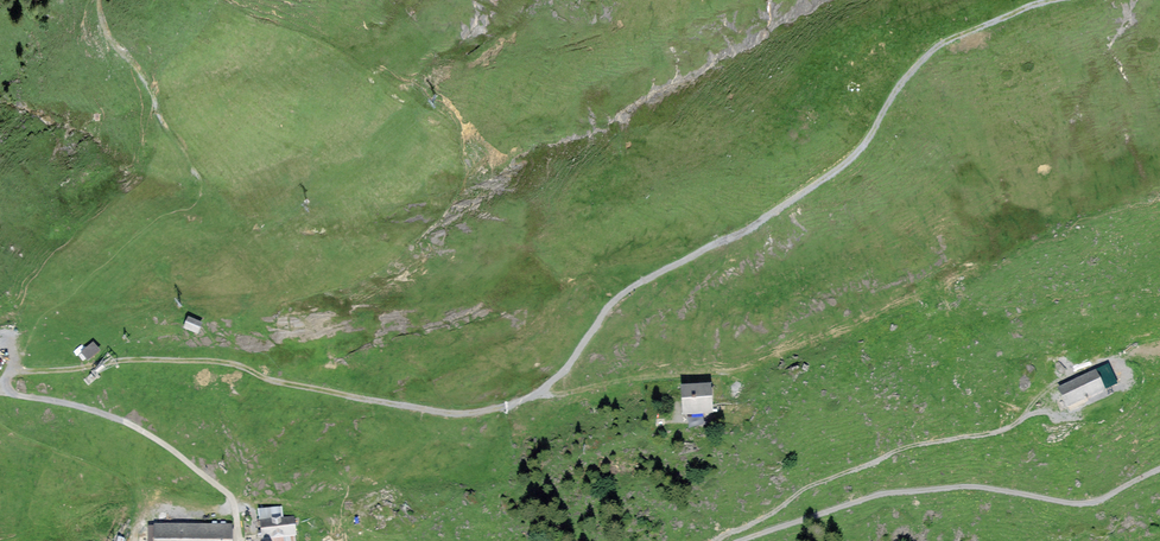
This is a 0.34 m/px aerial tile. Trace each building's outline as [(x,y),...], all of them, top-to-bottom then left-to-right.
[(189,321),(186,330),(197,334),(201,326),(189,321)] [(92,345),(83,354),(89,361),(98,352),(92,345)] [(1060,388),(1068,406),(1110,388),(1102,370),(1060,388)] [(708,390),(684,391),(685,415),(709,413),(708,390)] [(292,521),(280,522),(279,510),(259,512),(262,540),(294,540),(292,521)] [(155,529),(155,540),(231,540),(231,529),(155,529)]
